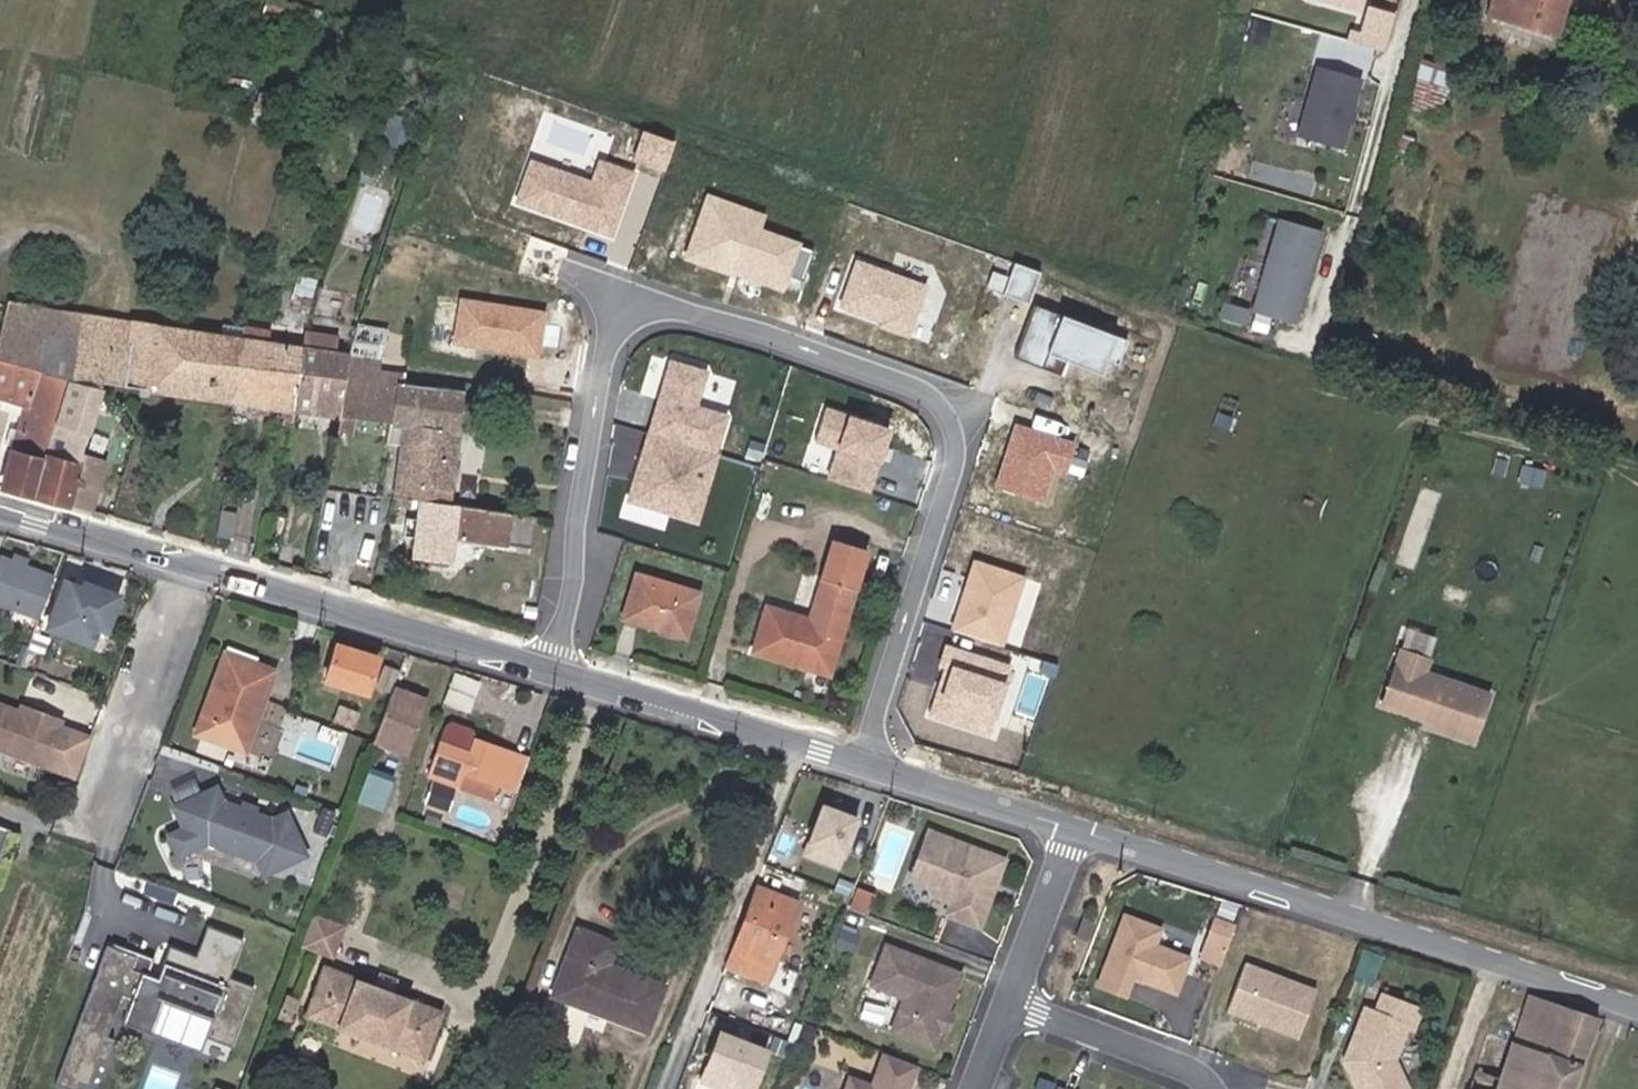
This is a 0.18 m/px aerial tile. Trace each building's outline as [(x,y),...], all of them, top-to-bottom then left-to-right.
[(282,0),(268,0),(264,14),(321,31),(326,12),(282,0)] [(1317,3),(1360,16),(1365,0),(1318,0),(1317,3)] [(1568,0),(1491,0),(1486,16),(1558,36),(1568,0)] [(1394,17),(1368,9),(1360,35),(1351,32),(1348,42),(1383,53),(1394,17)] [(1270,43),(1276,23),(1260,19),(1255,38),(1270,43)] [(1349,134),(1368,65),(1323,53),(1304,121),(1349,134)] [(1408,107),(1439,118),(1455,71),(1424,60),(1417,77),(1408,107)] [(1411,154),(1416,138),(1401,133),(1396,150),(1411,154)] [(611,235),(633,173),(598,160),(590,182),(530,160),(515,202),(611,235)] [(707,196),(684,258),(729,272),(733,259),(802,281),(813,250),(757,230),(762,215),(707,196)] [(1299,324),(1325,230),(1283,218),(1256,312),(1299,324)] [(879,327),(908,337),(926,285),(855,260),(839,306),(881,321),(879,327)] [(1041,272),(1014,262),(1001,294),(1029,305),(1041,272)] [(1373,286),(1376,273),(1362,269),(1358,282),(1373,286)] [(313,302),(320,282),(310,280),(298,276),(291,299),(304,302),(303,309),(311,311),(313,302)] [(454,295),(449,345),(539,354),(544,304),(454,295)] [(1127,340),(1034,304),(1013,358),(1040,368),(1046,354),(1100,375),(1105,361),(1117,365),(1127,340)] [(248,326),(226,322),(224,335),(133,323),(133,324),(15,306),(0,359),(0,361),(68,378),(102,387),(237,405),(248,326)] [(248,326),(237,405),(297,413),(307,338),(308,334),(248,326)] [(390,333),(361,327),(353,351),(341,419),(338,435),(354,437),(357,419),(390,426),(388,443),(394,444),(396,429),(402,381),(406,372),(382,369),(383,357),(390,333)] [(307,338),(297,413),(341,419),(353,351),(342,350),(336,349),(337,342),(307,338)] [(677,440),(715,452),(726,415),(695,406),(706,371),(669,360),(647,431),(677,440)] [(36,497),(68,378),(0,361),(0,398),(25,405),(18,430),(9,427),(4,444),(13,447),(2,486),(36,497)] [(99,398),(102,387),(68,378),(36,497),(93,513),(114,441),(90,434),(95,413),(110,416),(114,401),(99,398)] [(467,389),(402,381),(396,429),(394,444),(402,445),(395,497),(399,498),(453,504),(467,389)] [(827,477),(869,491),(890,428),(825,406),(814,439),(838,447),(827,477)] [(1065,471),(1074,444),(1014,425),(994,486),(1041,501),(1052,467),(1065,471)] [(715,452),(677,440),(671,459),(645,452),(642,463),(639,462),(627,499),(697,520),(718,453),(715,452)] [(251,451),(235,449),(233,462),(248,465),(251,451)] [(453,504),(399,498),(397,506),(413,508),(414,502),(419,502),(413,558),(456,563),(458,541),(533,549),(537,519),(453,504)] [(219,538),(234,540),(237,514),(222,512),(219,538)] [(812,620),(768,607),(754,653),(831,676),(867,554),(833,544),(812,620)] [(49,576),(0,559),(0,603),(34,616),(49,576)] [(1023,576),(974,560),(951,628),(1000,645),(1023,576)] [(688,638),(701,596),(638,576),(625,619),(688,638)] [(93,626),(102,629),(114,593),(86,584),(85,589),(59,580),(43,627),(87,642),(93,626)] [(369,695),(381,659),(339,645),(327,681),(369,695)] [(928,714),(987,733),(1009,666),(944,645),(938,665),(943,667),(928,714)] [(1432,658),(1397,646),(1375,709),(1476,744),(1494,694),(1427,671),(1432,658)] [(227,653),(224,660),(252,671),(254,663),(227,653)] [(252,671),(224,660),(197,735),(246,752),(275,670),(254,663),(252,671)] [(426,701),(397,689),(377,742),(407,753),(426,701)] [(50,712),(12,698),(8,708),(3,706),(4,702),(0,701),(0,747),(32,759),(50,712)] [(367,734),(373,717),(342,706),(336,722),(367,734)] [(520,793),(532,758),(477,739),(473,751),(442,741),(430,777),(461,787),(465,775),(520,793)] [(358,798),(382,805),(392,773),(368,766),(358,798)] [(307,857),(288,805),(259,815),(251,794),(225,804),(217,782),(166,800),(177,828),(163,833),(175,865),(247,839),(260,874),(307,857)] [(457,791),(435,784),(433,791),(454,799),(457,791)] [(851,814),(817,803),(801,852),(834,863),(851,814)] [(996,879),(1005,859),(930,828),(912,874),(928,881),(933,893),(951,900),(946,914),(977,927),(990,895),(987,888),(990,881),(996,879)] [(769,980),(798,904),(759,890),(731,965),(769,980)] [(857,895),(853,907),(868,913),(872,900),(857,895)] [(1176,993),(1190,957),(1156,944),(1161,929),(1124,913),(1094,983),(1126,997),(1134,977),(1176,993)] [(1202,958),(1226,962),(1234,919),(1210,915),(1202,958)] [(342,927),(314,917),(304,946),(331,956),(342,927)] [(852,952),(858,937),(841,930),(836,946),(852,952)] [(649,1032),(666,987),(611,966),(619,945),(580,931),(555,997),(649,1032)] [(96,949),(45,1079),(64,1087),(67,1079),(77,1083),(88,1056),(95,1059),(104,1037),(96,1034),(108,1005),(117,1008),(112,1021),(141,1032),(153,1001),(201,1020),(195,1036),(220,1046),(243,987),(218,977),(230,946),(194,932),(183,961),(157,951),(144,982),(119,972),(123,960),(96,949)] [(959,974),(885,947),(870,986),(905,999),(892,1033),(932,1047),(959,974)] [(1274,1028),(1292,981),(1245,963),(1227,1010),(1274,1028)] [(308,1015),(420,1058),(428,1061),(446,1011),(324,968),(308,1015)] [(300,998),(290,993),(285,1006),(295,1010),(300,998)] [(1530,995),(1515,1042),(1489,1033),(1471,1088),(1576,1088),(1599,1018),(1530,995)] [(1355,1088),(1405,1088),(1392,1059),(1405,1026),(1411,1028),(1418,1010),(1381,996),(1375,1014),(1364,1010),(1351,1045),(1354,1051),(1349,1060),(1344,1062),(1355,1088)] [(295,1010),(285,1006),(281,1015),(292,1019),(295,1010)] [(945,1030),(949,1017),(944,1014),(939,1028),(945,1030)] [(757,1086),(771,1049),(722,1030),(708,1068),(757,1086)] [(811,1051),(817,1037),(801,1030),(796,1045),(811,1051)] [(884,1054),(872,1086),(850,1078),(846,1088),(909,1088),(917,1066),(884,1054)]
